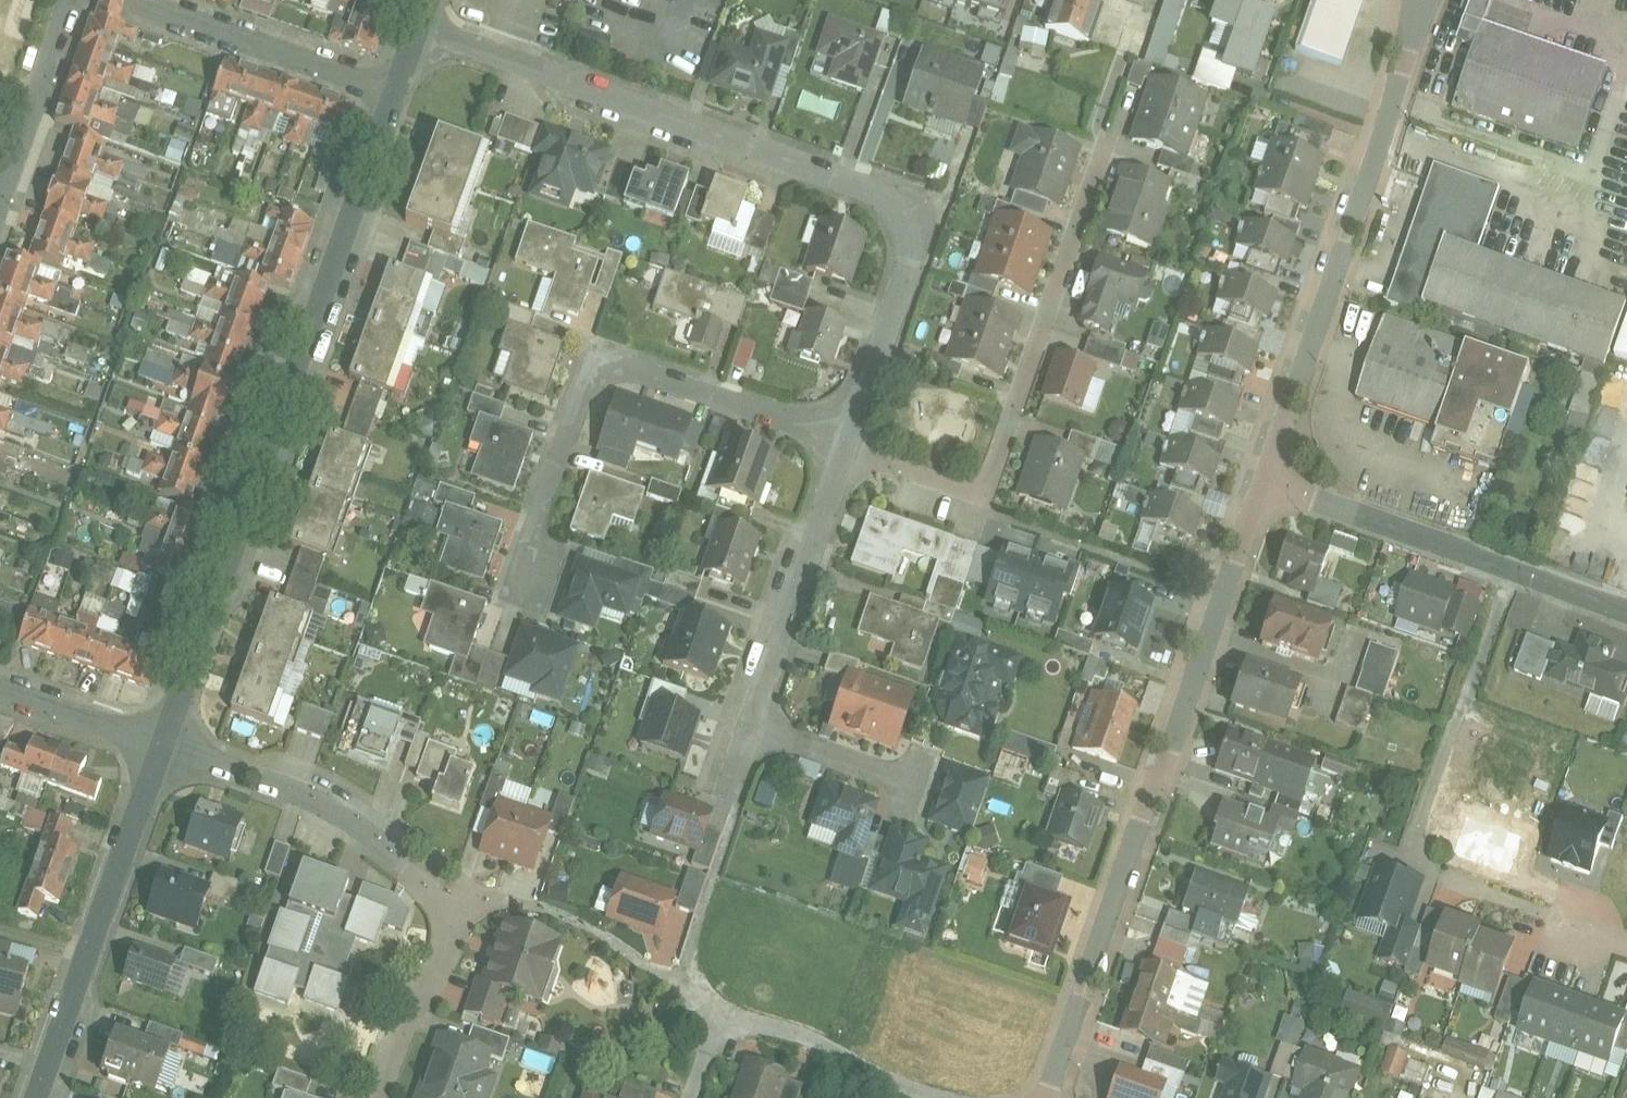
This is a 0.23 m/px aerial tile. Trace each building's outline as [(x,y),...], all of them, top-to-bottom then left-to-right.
[(99,17),(118,24),(127,0),(105,0),(99,17)] [(241,11),(271,21),(279,0),(245,0),(241,11)] [(323,0),(307,0),(305,7),(318,12),(323,0)] [(355,0),(334,0),(333,3),(356,11),(352,22),(383,33),(387,22),(388,23),(391,13),(355,0)] [(391,13),(395,3),(394,2),(395,0),(355,0),(391,13)] [(1002,21),(1009,0),(940,0),(1002,21)] [(1084,0),(1057,0),(1047,29),(1090,44),(1103,7),(1097,4),(1084,0)] [(1146,64),(1152,66),(1162,70),(1185,0),(1167,0),(1146,64)] [(1245,2),(1238,0),(1216,0),(1209,22),(1235,31),(1245,2)] [(1296,52),(1341,68),(1365,0),(1314,0),(1296,52)] [(1459,40),(1476,45),(1483,25),(1483,26),(1492,0),(1472,0),(1459,40)] [(1275,13),(1245,2),(1235,31),(1225,59),(1222,68),(1235,73),(1252,79),(1275,13)] [(909,18),(897,14),(889,38),(901,43),(909,18)] [(118,24),(99,17),(98,18),(93,21),(92,20),(90,25),(91,25),(85,40),(117,51),(122,36),(135,41),(139,31),(118,24)] [(352,22),(341,18),(336,32),(347,36),(352,22)] [(383,33),(352,22),(347,36),(336,32),(334,31),(330,41),(344,46),(370,56),(371,55),(376,52),(377,53),(379,48),(378,48),(383,33)] [(882,41),(832,23),(825,43),(844,49),(833,82),(864,93),(882,41)] [(1483,26),(1483,25),(1476,45),(1455,108),(1579,150),(1607,69),(1483,26)] [(1015,44),(1042,50),(1045,36),(1019,29),(1015,44)] [(803,38),(786,32),(782,45),(786,46),(779,67),(792,71),(803,38)] [(782,45),(759,37),(752,58),(725,49),(714,86),(767,103),(779,67),(786,46),(782,45)] [(117,51),(85,40),(82,51),(81,50),(78,60),(133,79),(136,70),(113,61),(117,51)] [(1222,68),(1225,59),(1203,52),(1194,79),(1229,91),(1235,73),(1222,68)] [(983,75),(924,55),(907,106),(966,126),(975,98),(983,75)] [(133,79),(78,60),(74,70),(75,71),(71,81),(102,92),(106,81),(129,89),(133,79)] [(1146,64),(1136,61),(1127,86),(1139,90),(1143,79),(1147,80),(1152,66),(1146,64)] [(236,65),(232,63),(231,64),(226,67),(225,66),(216,93),(211,106),(221,110),(223,106),(226,97),(240,101),(251,70),(236,65)] [(261,74),(251,70),(240,101),(251,105),(243,128),(252,131),(272,77),(262,74),(261,74)] [(282,80),(272,77),(252,131),(262,134),(264,130),(270,112),(281,115),(292,84),(282,81),(282,80)] [(102,92),(71,81),(67,91),(64,101),(118,120),(122,110),(98,102),(102,92)] [(1205,99),(1154,82),(1149,97),(1153,98),(1148,113),(1195,129),(1205,99)] [(302,88),(292,84),(281,115),(281,116),(292,119),(284,142),(293,145),(313,91),(302,88)] [(323,95),(313,91),(293,145),(303,149),(311,126),(322,130),(333,99),(323,95)] [(194,115),(197,101),(161,94),(158,108),(194,115)] [(240,101),(226,97),(223,106),(237,111),(240,101)] [(990,103),(975,98),(966,126),(981,130),(990,103)] [(348,104),(333,99),(322,130),(336,135),(332,148),(342,152),(346,138),(347,138),(356,112),(355,111),(352,106),(353,105),(348,103),(348,104)] [(118,120),(64,101),(60,111),(56,122),(77,129),(88,133),(92,121),(115,129),(118,120)] [(210,111),(201,135),(211,139),(219,114),(210,111)] [(281,115),(270,112),(264,130),(274,133),(281,116),(281,115)] [(1195,129),(1148,113),(1142,129),(1138,128),(1133,143),(1164,153),(1184,160),(1184,159),(1195,129)] [(519,121),(507,116),(499,139),(511,144),(519,121)] [(115,129),(92,121),(88,133),(111,141),(115,130),(115,129)] [(519,121),(511,144),(523,148),(531,125),(519,121)] [(1334,130),(1308,121),(1303,135),(1323,142),(1323,143),(1329,145),(1334,130)] [(544,130),(531,125),(523,148),(535,153),(544,130)] [(1303,135),(1280,126),(1274,143),(1273,142),(1264,168),(1315,187),(1324,160),(1317,158),(1323,143),(1323,142),(1303,135)] [(243,128),(234,153),(243,156),(252,131),(243,128)] [(88,133),(77,129),(71,145),(67,155),(122,174),(125,164),(103,156),(107,145),(86,138),(88,133)] [(1081,151),(1023,131),(1015,154),(1027,158),(1015,191),(1061,207),(1070,182),(1068,181),(1073,166),(1075,166),(1081,151)] [(438,136),(407,223),(435,232),(451,238),(451,237),(482,152),(438,136)] [(578,145),(554,136),(534,192),(554,199),(553,203),(567,207),(576,183),(595,189),(606,158),(607,153),(579,143),(578,145)] [(161,161),(178,164),(182,145),(165,142),(161,161)] [(1184,160),(1164,153),(1159,168),(1172,173),(1185,177),(1190,161),(1184,159),(1184,160)] [(122,174),(67,155),(64,165),(61,175),(60,174),(60,175),(92,186),(92,187),(115,195),(119,183),(122,174)] [(606,158),(595,189),(608,194),(619,162),(606,158)] [(338,162),(328,159),(316,191),(326,195),(338,162)] [(638,169),(619,162),(610,189),(628,195),(635,175),(638,169)] [(125,164),(122,174),(138,180),(144,182),(148,172),(125,164)] [(1438,164),(1389,305),(1423,317),(1428,305),(1471,320),(1492,255),(1467,246),(1489,182),(1438,164)] [(1315,187),(1264,168),(1254,195),(1271,201),(1265,217),(1274,220),(1275,220),(1294,227),(1300,211),(1305,213),(1315,187)] [(1124,170),(1103,231),(1125,239),(1130,225),(1159,235),(1167,212),(1161,210),(1168,189),(1169,186),(1168,185),(1124,170)] [(688,180),(661,171),(659,176),(649,206),(650,206),(674,214),(673,218),(675,219),(688,180)] [(646,179),(635,175),(628,195),(624,205),(648,213),(650,206),(649,206),(659,176),(648,172),(646,179)] [(1185,177),(1172,173),(1168,185),(1169,186),(1168,189),(1195,199),(1201,183),(1185,177)] [(138,180),(122,174),(119,183),(134,189),(138,180)] [(92,186),(60,175),(53,195),(107,215),(115,195),(92,187),(92,186)] [(712,195),(709,203),(708,203),(706,208),(707,209),(702,223),(703,224),(717,228),(714,237),(742,247),(745,239),(737,236),(733,235),(733,234),(735,235),(744,210),(749,194),(716,182),(712,195)] [(198,195),(183,188),(179,199),(194,205),(198,195)] [(712,195),(698,190),(686,221),(702,227),(703,224),(702,223),(707,209),(706,208),(708,203),(709,203),(712,195)] [(107,215),(53,195),(45,216),(78,227),(81,216),(104,224),(107,215)] [(322,208),(300,200),(296,211),(318,218),(322,208)] [(1025,213),(999,204),(994,217),(1000,219),(1000,218),(1021,225),(1025,213)] [(311,223),(284,213),(271,209),(267,219),(280,223),(277,231),(276,236),(275,237),(306,249),(312,234),(314,229),(313,229),(310,224),(311,223)] [(756,214),(744,210),(735,235),(733,234),(733,235),(737,236),(745,239),(742,247),(744,247),(756,214)] [(776,221),(756,214),(744,247),(765,255),(776,221)] [(78,227),(45,216),(46,217),(43,226),(42,226),(39,236),(93,255),(96,246),(74,238),(78,227)] [(1021,225),(1000,218),(1000,219),(980,276),(979,278),(999,286),(1030,296),(1035,281),(1031,280),(1042,249),(1046,251),(1051,235),(1021,225)] [(1294,227),(1275,220),(1274,220),(1269,233),(1295,243),(1300,230),(1294,227)] [(865,238),(826,223),(808,273),(833,282),(834,278),(848,282),(846,286),(848,287),(865,238)] [(1269,233),(1245,224),(1242,233),(1241,232),(1238,239),(1240,240),(1236,251),(1252,257),(1247,273),(1275,283),(1281,267),(1286,269),(1295,243),(1269,233)] [(578,242),(529,225),(516,264),(557,278),(554,286),(561,288),(553,308),(578,317),(580,311),(583,312),(599,264),(573,255),(578,242)] [(277,231),(264,227),(263,231),(276,236),(277,231)] [(276,236),(263,231),(261,235),(274,240),(275,237),(276,236)] [(451,238),(435,232),(428,250),(436,253),(459,261),(466,242),(451,237),(451,238)] [(93,255),(39,236),(35,246),(32,257),(42,261),(63,268),(67,257),(89,265),(90,265),(93,255)] [(306,249),(275,237),(274,240),(271,248),(249,240),(245,250),(300,269),(303,259),(306,249)] [(245,250),(222,242),(219,251),(242,259),(245,250)] [(428,250),(412,244),(406,258),(431,267),(436,253),(428,250)] [(116,252),(97,245),(96,246),(93,255),(113,262),(116,252)] [(300,269),(245,250),(242,259),(265,267),(260,279),(271,283),(291,290),(296,279),(300,269)] [(172,254),(165,251),(157,271),(165,274),(172,254)] [(609,253),(596,290),(610,295),(623,258),(609,253)] [(30,262),(9,255),(5,266),(1,276),(56,295),(56,294),(59,285),(37,277),(41,266),(42,261),(32,257),(30,262)] [(113,262),(93,255),(90,265),(89,265),(88,267),(109,274),(113,262)] [(1492,255),(1471,320),(1605,367),(1626,305),(1626,303),(1492,255)] [(431,267),(406,258),(401,272),(426,281),(431,267)] [(1148,276),(1101,260),(1090,293),(1091,294),(1086,309),(1112,318),(1117,302),(1136,309),(1140,300),(1145,285),(1148,276)] [(63,274),(41,266),(37,277),(59,285),(63,274)] [(489,273),(471,267),(466,282),(484,288),(489,273)] [(401,272),(390,268),(380,296),(417,310),(427,282),(426,281),(401,272)] [(212,279),(189,271),(186,281),(208,289),(212,280),(212,279)] [(1247,273),(1242,271),(1238,281),(1278,295),(1281,284),(1275,283),(1247,273)] [(815,284),(782,272),(777,288),(809,299),(815,284)] [(238,276),(227,273),(223,284),(234,288),(238,276)] [(734,296),(668,274),(664,287),(662,287),(654,308),(700,324),(693,345),(714,352),(725,320),(734,296)] [(999,286),(979,278),(980,276),(974,274),(969,288),(996,297),(999,286)] [(1,276),(0,280),(0,298),(26,307),(30,297),(52,304),(56,295),(1,276)] [(259,284),(238,276),(234,288),(223,284),(212,280),(208,289),(262,309),(266,299),(265,299),(271,283),(260,279),(259,284)] [(1238,281),(1227,277),(1223,288),(1222,288),(1220,295),(1221,296),(1217,306),(1234,312),(1228,328),(1238,332),(1257,339),(1257,338),(1262,323),(1268,325),(1278,295),(1238,281)] [(204,289),(185,283),(182,291),(201,297),(204,289)] [(75,291),(59,285),(56,294),(72,300),(75,291)] [(1152,288),(1145,285),(1140,300),(1147,302),(1151,300),(1153,292),(1152,288)] [(809,299),(777,288),(772,303),(804,314),(809,299)] [(996,297),(969,288),(964,301),(971,304),(971,302),(991,309),(996,297)] [(262,309),(208,289),(205,299),(228,307),(224,318),(255,329),(258,319),(259,319),(262,309)] [(72,300),(56,294),(56,295),(52,304),(51,306),(78,316),(82,304),(72,300)] [(417,310),(380,296),(371,323),(408,336),(417,310)] [(749,301),(734,296),(725,320),(741,325),(749,301)] [(0,298),(0,321),(41,336),(45,326),(22,318),(26,307),(0,298)] [(991,309),(971,302),(971,304),(961,332),(1008,349),(1013,334),(1016,335),(1022,320),(991,309)] [(537,315),(504,304),(498,322),(509,326),(510,324),(531,331),(537,315)] [(1112,318),(1086,309),(1081,324),(1107,333),(1112,318)] [(844,325),(812,315),(804,339),(797,337),(792,352),(831,365),(844,325)] [(197,321),(184,316),(181,325),(194,330),(197,321)] [(1471,344),(1388,316),(1360,395),(1443,424),(1470,345),(1471,344)] [(255,329),(224,318),(220,328),(197,321),(194,330),(248,350),(251,340),(251,339),(255,329)] [(0,321),(0,344),(11,348),(12,347),(15,337),(35,344),(38,345),(41,336),(0,321)] [(181,325),(172,322),(168,333),(191,341),(191,340),(190,340),(194,330),(181,325)] [(408,336),(371,323),(361,350),(398,364),(408,336)] [(531,331),(510,324),(509,326),(502,348),(521,355),(510,388),(547,400),(566,343),(531,331)] [(1148,324),(1143,347),(1159,351),(1164,327),(1148,324)] [(248,350),(194,330),(190,340),(191,340),(203,344),(213,348),(209,359),(240,370),(244,359),(244,360),(248,350)] [(1008,349),(961,332),(950,362),(950,364),(963,368),(1001,381),(1006,366),(1002,364),(1008,349)] [(1257,339),(1238,332),(1233,343),(1259,353),(1263,340),(1257,338),(1257,339)] [(1233,343),(1207,334),(1204,342),(1203,341),(1201,349),(1202,350),(1199,360),(1215,365),(1209,382),(1238,392),(1238,391),(1243,376),(1250,378),(1259,353),(1233,343)] [(58,341),(41,336),(38,345),(35,344),(32,354),(51,361),(58,341)] [(35,344),(15,337),(12,347),(30,354),(32,354),(35,344)] [(755,346),(742,341),(732,368),(746,372),(755,346)] [(1127,353),(1090,341),(1084,358),(1121,371),(1127,353)] [(0,344),(0,367),(27,376),(30,367),(26,365),(8,359),(11,348),(0,344)] [(213,348),(203,344),(199,356),(209,359),(213,348)] [(1534,367),(1470,345),(1443,424),(1468,433),(1478,406),(1516,419),(1534,367)] [(30,354),(12,347),(11,348),(8,359),(26,365),(30,354)] [(398,364),(361,350),(351,379),(362,383),(386,392),(387,392),(398,364)] [(182,364),(150,352),(145,364),(177,377),(181,368),(182,364)] [(963,368),(950,364),(950,362),(934,356),(929,369),(959,380),(963,368)] [(1094,370),(1060,358),(1046,398),(1081,410),(1094,370)] [(240,370),(209,359),(203,376),(181,368),(177,377),(232,397),(239,376),(238,375),(240,370)] [(177,377),(145,364),(141,376),(174,388),(174,387),(177,377)] [(0,367),(0,391),(5,392),(10,381),(23,386),(27,376),(0,367)] [(54,375),(30,367),(27,376),(51,385),(54,375)] [(1585,374),(1571,413),(1575,414),(1570,429),(1586,434),(1605,381),(1585,374)] [(51,385),(27,376),(23,386),(48,395),(51,385)] [(232,397),(177,377),(174,387),(196,395),(192,406),(223,418),(224,418),(232,397)] [(1238,392),(1209,382),(1204,394),(1240,407),(1245,394),(1238,391),(1238,392)] [(386,392),(362,383),(357,395),(381,404),(386,392)] [(1204,394),(1188,388),(1185,396),(1184,396),(1182,403),(1183,404),(1179,414),(1196,420),(1190,437),(1219,447),(1220,446),(1225,431),(1231,433),(1240,407),(1204,394)] [(381,404),(357,395),(352,410),(376,418),(381,404)] [(10,423),(13,414),(9,412),(13,400),(0,396),(0,420),(10,423)] [(507,407),(474,396),(468,412),(480,416),(481,414),(502,422),(507,407)] [(681,418),(619,397),(601,450),(603,451),(626,459),(626,458),(632,440),(668,452),(666,459),(677,463),(691,424),(680,421),(681,418)] [(190,411),(172,404),(168,416),(186,423),(190,411)] [(168,416),(164,414),(160,424),(215,443),(218,434),(218,433),(223,418),(192,406),(190,411),(186,423),(168,416)] [(1516,419),(1478,406),(1468,433),(1443,424),(1436,445),(1499,467),(1516,419)] [(376,418),(352,410),(347,424),(371,433),(376,418)] [(160,425),(128,412),(124,422),(157,434),(160,425)] [(53,428),(13,414),(10,423),(26,429),(49,438),(53,428)] [(502,422),(481,414),(480,416),(472,439),(490,445),(479,479),(515,492),(536,433),(502,422)] [(0,420),(0,430),(7,433),(7,432),(10,423),(0,420)] [(26,429),(10,423),(7,432),(23,438),(26,429)] [(215,443),(160,424),(160,425),(157,434),(180,442),(176,453),(207,464),(211,453),(211,454),(215,443)] [(371,433),(347,424),(342,438),(366,446),(371,433)] [(342,438),(330,433),(320,462),(357,475),(367,446),(366,446),(342,438)] [(1102,444),(1073,433),(1067,452),(1084,457),(1082,462),(1094,466),(1102,444)] [(180,442),(157,434),(153,444),(176,453),(180,442)] [(1219,447),(1190,437),(1187,447),(1222,459),(1226,448),(1220,446),(1219,447)] [(775,455),(730,440),(712,492),(721,496),(757,508),(767,512),(768,510),(754,505),(761,484),(765,486),(775,455)] [(1187,447),(1170,441),(1167,451),(1166,451),(1162,459),(1164,460),(1161,469),(1177,475),(1171,492),(1182,495),(1200,502),(1201,501),(1206,485),(1212,488),(1222,459),(1187,447)] [(1067,452),(1038,442),(1020,497),(1066,512),(1082,462),(1084,457),(1067,452)] [(443,449),(433,446),(428,463),(437,466),(443,449)] [(626,459),(603,451),(598,463),(627,473),(632,460),(626,458),(626,459)] [(207,464),(176,453),(172,463),(149,455),(146,465),(200,484),(204,474),(203,474),(207,464)] [(0,454),(0,464),(10,468),(14,469),(17,460),(0,454)] [(146,465),(122,457),(119,466),(143,474),(146,465)] [(357,475),(320,462),(310,489),(347,502),(357,475)] [(0,464),(0,476),(6,478),(10,468),(0,464)] [(200,484),(146,465),(143,474),(165,482),(161,494),(182,501),(192,505),(196,494),(197,494),(200,484)] [(644,494),(591,476),(572,531),(605,542),(615,512),(636,519),(644,494)] [(415,494),(437,501),(442,486),(420,479),(415,494)] [(683,492),(653,482),(648,497),(678,507),(683,492)] [(476,498),(442,486),(437,501),(436,504),(446,507),(447,505),(471,513),(476,498)] [(347,502),(310,489),(301,516),(338,529),(347,502)] [(1200,502),(1182,495),(1177,507),(1203,517),(1208,503),(1201,501),(1200,502)] [(757,508),(721,496),(716,509),(752,521),(757,508)] [(1177,507),(1151,498),(1148,506),(1147,506),(1144,514),(1145,515),(1142,524),(1158,530),(1152,546),(1182,556),(1182,554),(1187,540),(1194,543),(1203,517),(1177,507)] [(182,501),(176,518),(153,509),(150,519),(204,539),(208,528),(207,528),(211,517),(190,510),(192,505),(182,501)] [(438,513),(413,505),(408,521),(432,529),(438,513)] [(471,513),(447,505),(446,507),(438,530),(458,537),(447,570),(484,583),(504,524),(471,513)] [(10,525),(13,516),(0,511),(0,522),(10,525)] [(937,535),(873,514),(854,565),(894,578),(904,548),(929,557),(937,535)] [(338,529),(301,516),(291,545),(302,549),(325,557),(327,558),(338,529)] [(204,539),(150,519),(146,528),(147,529),(143,540),(165,547),(196,559),(200,548),(200,549),(204,539)] [(1140,557),(1148,530),(1134,526),(1126,553),(1140,557)] [(759,539),(722,527),(705,574),(742,587),(759,539)] [(1330,533),(1324,548),(1349,557),(1355,542),(1330,533)] [(1329,554),(1290,540),(1280,568),(1298,574),(1294,585),(1312,591),(1316,580),(1319,582),(1320,580),(1329,554)] [(196,559),(165,547),(160,561),(147,557),(143,567),(156,572),(157,572),(183,582),(183,581),(189,578),(190,578),(191,574),(191,573),(196,559)] [(325,557),(302,549),(297,563),(321,571),(325,557)] [(1076,574),(1005,549),(1001,560),(990,593),(985,606),(1056,631),(1076,574)] [(990,593),(1001,560),(979,552),(968,585),(990,593)] [(655,572),(620,560),(615,575),(638,582),(638,583),(650,587),(651,583),(655,572)] [(321,571),(297,563),(292,576),(316,585),(321,571)] [(615,575),(581,563),(563,615),(586,623),(594,601),(627,613),(638,583),(638,582),(615,575)] [(92,578),(106,583),(110,570),(96,566),(92,578)] [(125,595),(131,577),(112,571),(106,589),(125,595)] [(703,584),(671,572),(665,588),(698,599),(703,584)] [(153,578),(140,574),(132,597),(145,602),(153,578)] [(68,578),(59,575),(57,583),(66,586),(68,578)] [(316,585),(292,576),(287,591),(311,599),(316,585)] [(966,587),(939,578),(930,604),(957,613),(966,587)] [(1456,593),(1414,578),(1400,618),(1442,632),(1456,593)] [(1343,588),(1320,580),(1319,582),(1316,580),(1312,591),(1316,593),(1312,604),(1335,612),(1343,588)] [(52,591),(46,608),(34,604),(31,612),(55,620),(59,608),(58,608),(66,586),(57,583),(54,591),(52,591)] [(665,588),(651,583),(650,587),(646,598),(660,603),(665,588)] [(490,605),(432,585),(424,609),(443,616),(432,648),(469,661),(474,648),(490,605)] [(698,599),(665,588),(660,603),(660,604),(683,612),(692,615),(698,599)] [(311,599),(287,591),(283,604),(306,612),(311,599)] [(1153,606),(1111,591),(1094,639),(1114,646),(1115,644),(1136,652),(1144,630),(1143,629),(1151,606),(1153,607),(1153,606)] [(1089,622),(1099,625),(1107,596),(1098,593),(1089,622)] [(1480,604),(1457,596),(1445,630),(1449,632),(1454,619),(1472,625),(1480,604)] [(924,616),(873,598),(861,633),(897,645),(892,661),(923,671),(940,622),(940,621),(924,616)] [(283,604),(271,600),(261,627),(298,641),(308,613),(306,612),(283,604)] [(930,604),(928,603),(924,616),(940,621),(940,622),(952,627),(957,613),(930,604)] [(1331,624),(1276,605),(1263,645),(1318,663),(1331,624)] [(31,612),(21,639),(22,639),(25,644),(25,645),(30,647),(45,652),(55,620),(31,612)] [(692,615),(683,612),(682,613),(688,615),(678,645),(672,643),(664,665),(710,681),(729,627),(692,615)] [(99,622),(80,614),(76,627),(95,634),(99,622)] [(1472,625),(1454,619),(1449,632),(1468,638),(1472,625)] [(76,627),(55,620),(45,652),(58,656),(58,657),(65,659),(76,627)] [(95,634),(76,627),(65,659),(71,661),(72,661),(85,666),(96,634),(95,634)] [(298,641),(261,627),(251,656),(288,669),(298,641)] [(577,649),(524,631),(509,674),(541,685),(538,694),(560,702),(574,662),(573,662),(577,649)] [(158,637),(144,632),(138,649),(152,654),(158,637)] [(1095,644),(1060,632),(1055,645),(1090,657),(1095,644)] [(116,641),(96,634),(85,666),(99,670),(99,671),(106,673),(116,641)] [(1530,636),(1517,672),(1542,681),(1555,646),(1530,636)] [(1584,639),(1578,655),(1562,648),(1550,678),(1595,695),(1589,711),(1616,721),(1622,705),(1624,706),(1626,698),(1626,673),(1609,666),(1615,651),(1584,639)] [(137,649),(116,641),(106,673),(112,676),(112,675),(126,680),(137,649)] [(1017,661),(961,642),(943,696),(952,699),(950,706),(955,708),(949,726),(987,738),(995,712),(982,707),(992,678),(1010,684),(1017,661)] [(1373,644),(1357,691),(1375,697),(1386,701),(1401,654),(1373,644)] [(469,661),(462,683),(477,688),(489,653),(474,648),(469,661)] [(138,649),(137,649),(126,680),(141,685),(146,687),(146,686),(151,684),(152,684),(162,657),(152,654),(138,649)] [(1084,658),(1061,651),(1057,663),(1080,670),(1084,658)] [(489,653),(477,688),(494,694),(507,659),(489,653)] [(861,664),(832,654),(826,672),(849,680),(851,674),(857,676),(861,664)] [(288,669),(251,656),(241,683),(278,696),(288,669)] [(1078,678),(1099,685),(1106,666),(1085,658),(1078,678)] [(1302,685),(1248,667),(1234,705),(1289,724),(1302,685)] [(857,676),(851,674),(849,680),(835,721),(849,726),(847,731),(868,739),(870,733),(898,743),(896,749),(897,749),(915,697),(857,676)] [(688,692),(654,681),(648,700),(664,705),(665,704),(682,710),(688,692)] [(278,696),(241,683),(231,710),(268,723),(278,696)] [(1357,691),(1349,688),(1337,723),(1363,732),(1375,697),(1357,691)] [(1136,707),(1092,692),(1088,705),(1099,709),(1089,738),(1078,735),(1073,749),(1116,764),(1136,707)] [(682,710),(665,704),(664,705),(656,728),(647,725),(640,746),(681,761),(697,715),(682,710)] [(320,710),(304,705),(296,728),(312,733),(320,710)] [(400,722),(358,707),(343,750),(384,765),(394,739),(400,722)] [(335,715),(320,710),(312,733),(326,738),(335,715)] [(422,722),(403,715),(400,722),(394,739),(414,746),(419,733),(422,722)] [(17,720),(6,717),(2,730),(0,734),(8,737),(15,726),(17,720)] [(435,738),(419,733),(414,746),(407,765),(422,770),(431,745),(432,745),(435,738)] [(1259,742),(1243,737),(1243,738),(1230,733),(1217,770),(1260,785),(1261,783),(1273,748),(1259,743),(1259,742)] [(1054,749),(1010,735),(1005,750),(1049,764),(1054,749)] [(61,750),(35,741),(30,755),(9,747),(2,766),(49,783),(61,750)] [(432,745),(431,745),(422,770),(419,778),(439,785),(433,801),(460,811),(474,772),(455,765),(458,755),(432,745)] [(1314,763),(1273,748),(1261,783),(1266,784),(1265,788),(1281,793),(1301,800),(1304,792),(1314,763)] [(88,760),(61,750),(49,783),(97,800),(103,782),(83,774),(88,760)] [(1356,766),(1327,756),(1322,770),(1352,780),(1356,766)] [(794,761),(789,775),(810,783),(815,769),(794,761)] [(992,780),(950,766),(941,793),(982,807),(992,780)] [(1082,777),(1054,768),(1048,788),(1074,798),(1082,777)] [(494,771),(481,808),(495,813),(500,799),(502,799),(510,776),(494,771)] [(755,784),(748,805),(767,810),(773,789),(755,784)] [(1074,798),(1048,788),(1045,796),(1062,801),(1049,840),(1087,853),(1102,807),(1074,798)] [(876,806),(828,789),(815,825),(844,836),(839,851),(859,858),(867,834),(876,806)] [(1301,800),(1281,793),(1276,806),(1299,814),(1306,793),(1304,792),(1301,800)] [(577,799),(561,793),(552,817),(554,817),(549,831),(563,836),(577,799)] [(982,807),(941,793),(931,823),(972,837),(982,807)] [(0,798),(0,809),(14,814),(18,804),(0,798)] [(502,799),(500,799),(495,813),(481,852),(508,862),(527,808),(502,799)] [(685,806),(667,800),(654,835),(699,851),(700,851),(708,829),(713,816),(697,810),(694,805),(690,804),(685,806)] [(87,809),(69,802),(65,814),(83,821),(87,809)] [(1270,818),(1223,802),(1214,830),(1220,832),(1214,848),(1211,847),(1210,849),(1247,861),(1251,850),(1256,852),(1257,851),(1269,855),(1277,830),(1280,822),(1270,818)] [(1276,806),(1274,806),(1270,818),(1280,822),(1277,830),(1293,836),(1301,815),(1299,814),(1276,806)] [(244,820),(200,807),(188,846),(207,852),(208,848),(233,855),(244,820)] [(527,808),(508,862),(535,871),(549,831),(554,817),(552,817),(527,808)] [(39,834),(45,815),(23,809),(18,827),(39,834)] [(1569,811),(1552,859),(1566,864),(1565,867),(1577,871),(1578,868),(1591,873),(1601,846),(1608,825),(1607,825),(1569,811)] [(1608,825),(1601,846),(1613,851),(1625,818),(1611,813),(1607,825),(1608,825)] [(53,818),(36,865),(69,877),(79,851),(64,845),(72,825),(53,818)] [(708,829),(700,851),(699,851),(694,866),(711,872),(724,835),(708,829)] [(980,850),(994,846),(990,830),(976,834),(980,850)] [(879,838),(867,834),(859,858),(871,862),(879,838)] [(936,868),(921,862),(924,852),(911,847),(914,840),(896,834),(876,891),(893,897),(896,888),(913,894),(901,927),(924,935),(945,877),(934,873),(936,868)] [(292,849),(278,845),(267,874),(281,879),(292,849)] [(868,866),(841,856),(831,883),(858,893),(868,866)] [(972,858),(966,878),(964,884),(988,891),(991,882),(988,881),(993,863),(972,858)] [(69,877),(36,865),(20,913),(38,919),(45,899),(60,904),(69,877)] [(337,877),(305,866),(288,914),(284,913),(271,947),(273,948),(257,991),(291,1003),(297,987),(309,991),(307,998),(340,1010),(356,966),(350,964),(358,939),(376,945),(388,912),(343,897),(339,907),(328,903),(337,877)] [(1064,878),(1027,866),(1023,876),(1019,875),(1015,886),(1025,889),(1026,888),(1057,899),(1064,878)] [(1405,879),(1380,870),(1371,896),(1372,897),(1376,904),(1372,916),(1381,919),(1381,920),(1382,920),(1380,926),(1392,930),(1386,948),(1399,952),(1408,925),(1424,881),(1406,875),(1405,879)] [(690,871),(677,908),(696,914),(709,877),(690,871)] [(210,890),(163,874),(150,912),(179,922),(181,915),(200,922),(208,898),(211,890),(210,890)] [(1248,893),(1198,874),(1185,910),(1235,929),(1248,893)] [(675,898),(624,880),(618,896),(622,904),(617,919),(636,925),(637,928),(643,930),(646,929),(662,935),(675,898)] [(1057,899),(1026,888),(1025,889),(1007,942),(1051,957),(1069,903),(1057,899)] [(1423,930),(1422,932),(1436,937),(1444,914),(1430,909),(1423,930)] [(1197,921),(1171,911),(1166,926),(1192,935),(1197,921)] [(37,923),(16,917),(14,927),(34,932),(37,923)] [(1468,926),(1449,919),(1433,968),(1466,980),(1481,937),(1482,933),(1468,928),(1468,926)] [(561,942),(507,923),(486,982),(485,983),(508,991),(519,995),(523,984),(533,988),(539,985),(544,971),(552,967),(561,942)] [(1408,925),(1399,952),(1386,948),(1382,959),(1409,968),(1422,932),(1423,930),(1408,925)] [(1192,935),(1166,926),(1161,939),(1187,949),(1192,935)] [(1514,949),(1481,937),(1466,980),(1464,986),(1496,998),(1514,949)] [(1187,949),(1161,939),(1152,964),(1179,973),(1187,949)] [(0,941),(0,959),(9,961),(13,945),(0,941)] [(178,963),(137,948),(126,979),(167,994),(168,992),(167,992),(176,964),(177,965),(178,963)] [(221,962),(187,950),(181,964),(216,976),(221,962)] [(0,959),(0,993),(22,999),(23,993),(30,967),(9,961),(0,959)] [(1178,975),(1145,964),(1134,997),(1167,1009),(1178,975)] [(1526,984),(1515,1014),(1528,1019),(1538,989),(1539,989),(1542,982),(1528,978),(1526,984)] [(1512,979),(1497,1021),(1511,1026),(1515,1014),(1526,984),(1512,979)] [(508,991),(485,983),(486,982),(480,980),(469,1012),(480,1016),(498,1022),(508,991)] [(1400,988),(1387,983),(1381,1000),(1394,1004),(1400,988)] [(1539,989),(1538,989),(1528,1019),(1523,1034),(1552,1044),(1568,1000),(1539,989)] [(0,993),(0,1013),(19,1018),(25,994),(23,993),(22,999),(0,993)] [(1393,1008),(1350,993),(1343,1013),(1386,1028),(1393,1008)] [(1167,1009),(1134,997),(1122,1030),(1165,1045),(1173,1023),(1176,1024),(1180,1013),(1167,1009)] [(1597,1010),(1568,1000),(1552,1044),(1581,1054),(1597,1010)] [(1597,1010),(1581,1054),(1611,1065),(1617,1050),(1626,1021),(1626,1020),(1597,1010)] [(480,1016),(469,1012),(465,1024),(474,1027),(476,1027),(480,1016)] [(1203,1022),(1180,1013),(1176,1024),(1181,1030),(1199,1035),(1203,1022)] [(1292,1019),(1273,1075),(1287,1080),(1297,1049),(1306,1024),(1292,1019)] [(1406,1026),(1391,1020),(1386,1034),(1401,1039),(1406,1026)] [(1617,1050),(1626,1054),(1626,1021),(1617,1050)] [(1221,1028),(1203,1022),(1199,1035),(1216,1042),(1221,1028)] [(185,1035),(151,1024),(144,1044),(170,1053),(173,1046),(180,1049),(185,1035)] [(476,1027),(474,1027),(467,1047),(485,1053),(484,1054),(504,1061),(512,1040),(476,1027)] [(144,1044),(117,1034),(104,1072),(157,1091),(158,1089),(170,1055),(170,1053),(144,1044)] [(442,1038),(422,1097),(487,1097),(493,1080),(477,1074),(484,1054),(485,1053),(467,1047),(442,1038)] [(563,1045),(544,1038),(540,1050),(559,1057),(563,1045)] [(1490,1055),(1449,1040),(1443,1056),(1485,1071),(1490,1055)] [(1190,1063),(1152,1049),(1147,1063),(1185,1076),(1190,1063)] [(1297,1049),(1287,1080),(1299,1084),(1309,1054),(1297,1049)] [(1409,1055),(1394,1050),(1386,1075),(1401,1080),(1409,1055)] [(1310,1052),(1309,1054),(1299,1084),(1311,1088),(1308,1097),(1349,1097),(1358,1073),(1335,1065),(1336,1062),(1310,1052)] [(170,1055),(158,1089),(171,1094),(183,1062),(181,1059),(170,1055)] [(1185,1076),(1147,1063),(1142,1077),(1165,1085),(1165,1086),(1179,1091),(1185,1076)] [(749,1064),(737,1097),(779,1097),(785,1080),(786,1077),(749,1064)] [(1223,1064),(1217,1082),(1229,1086),(1225,1097),(1266,1097),(1272,1081),(1223,1064)] [(281,1070),(275,1088),(287,1092),(287,1091),(307,1097),(308,1097),(314,1081),(281,1070)] [(1122,1070),(1112,1097),(1161,1097),(1165,1086),(1165,1085),(1142,1077),(1122,1070)] [(785,1080),(779,1097),(800,1097),(804,1086),(785,1080)] [(628,1081),(622,1097),(657,1097),(659,1092),(628,1081)]
